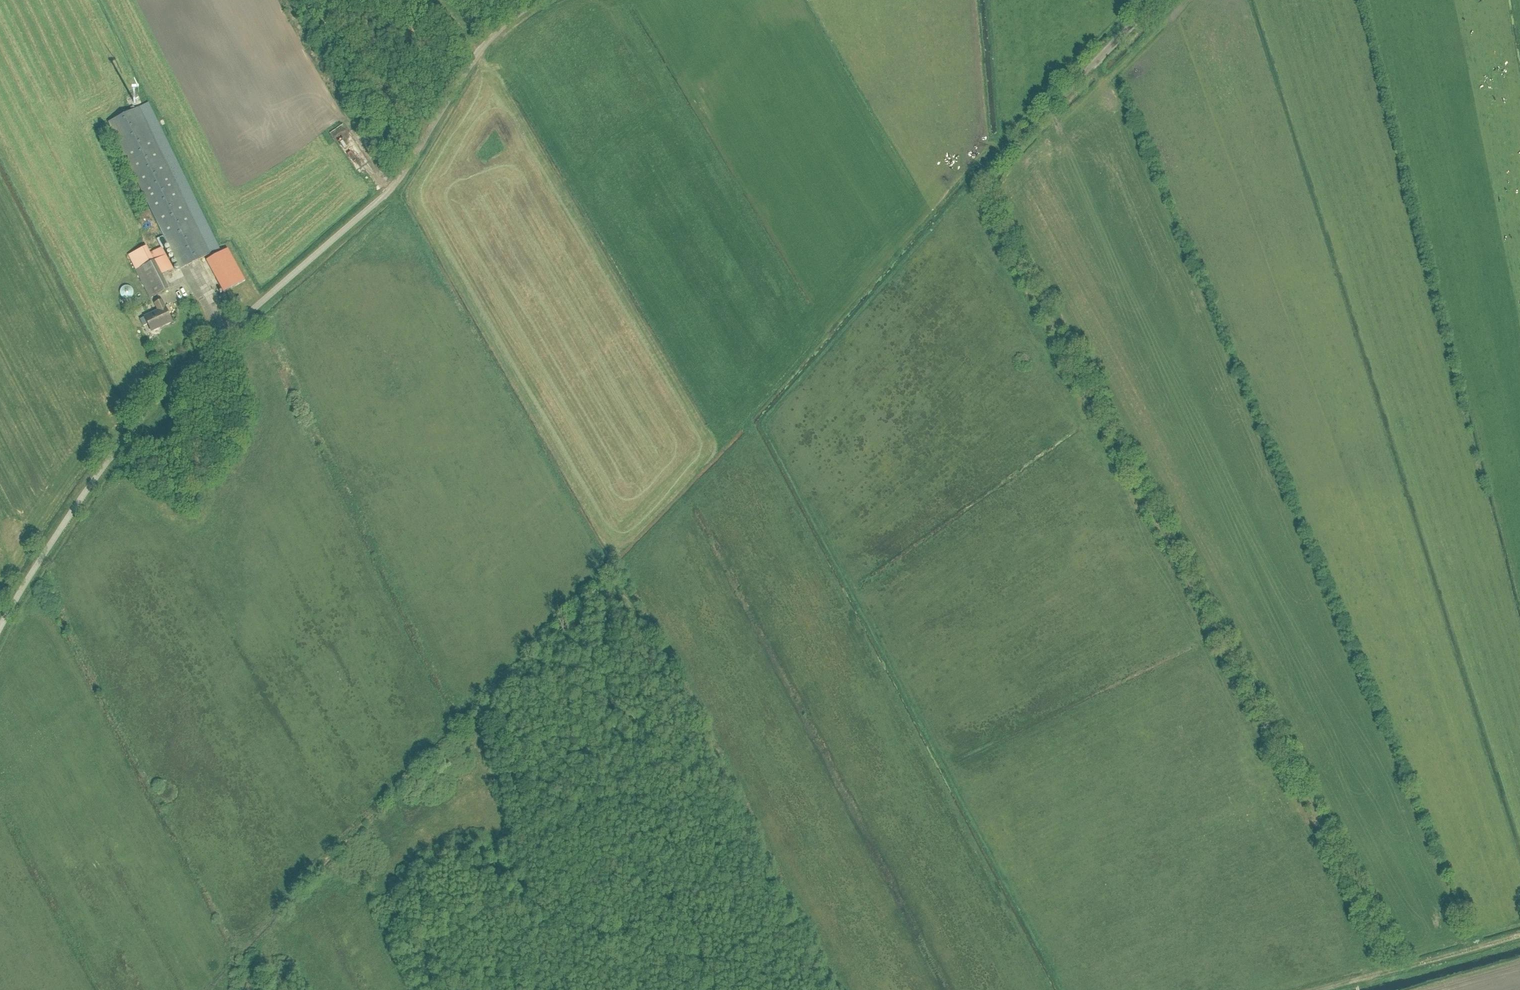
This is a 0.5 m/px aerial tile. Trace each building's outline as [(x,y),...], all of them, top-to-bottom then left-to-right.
[(109,123),(180,269),(219,250),(148,104),(109,123)] [(355,142),(351,144),(355,154),(360,151),(355,142)] [(149,244),(130,253),(137,267),(156,258),(149,244)] [(245,281),(228,249),(206,260),(224,293),(245,281)] [(168,258),(163,261),(169,272),(174,269),(168,258)] [(155,261),(140,268),(154,297),(169,289),(155,261)] [(166,307),(165,307),(162,300),(154,304),(157,311),(145,317),(152,332),(173,322),(166,307)]
